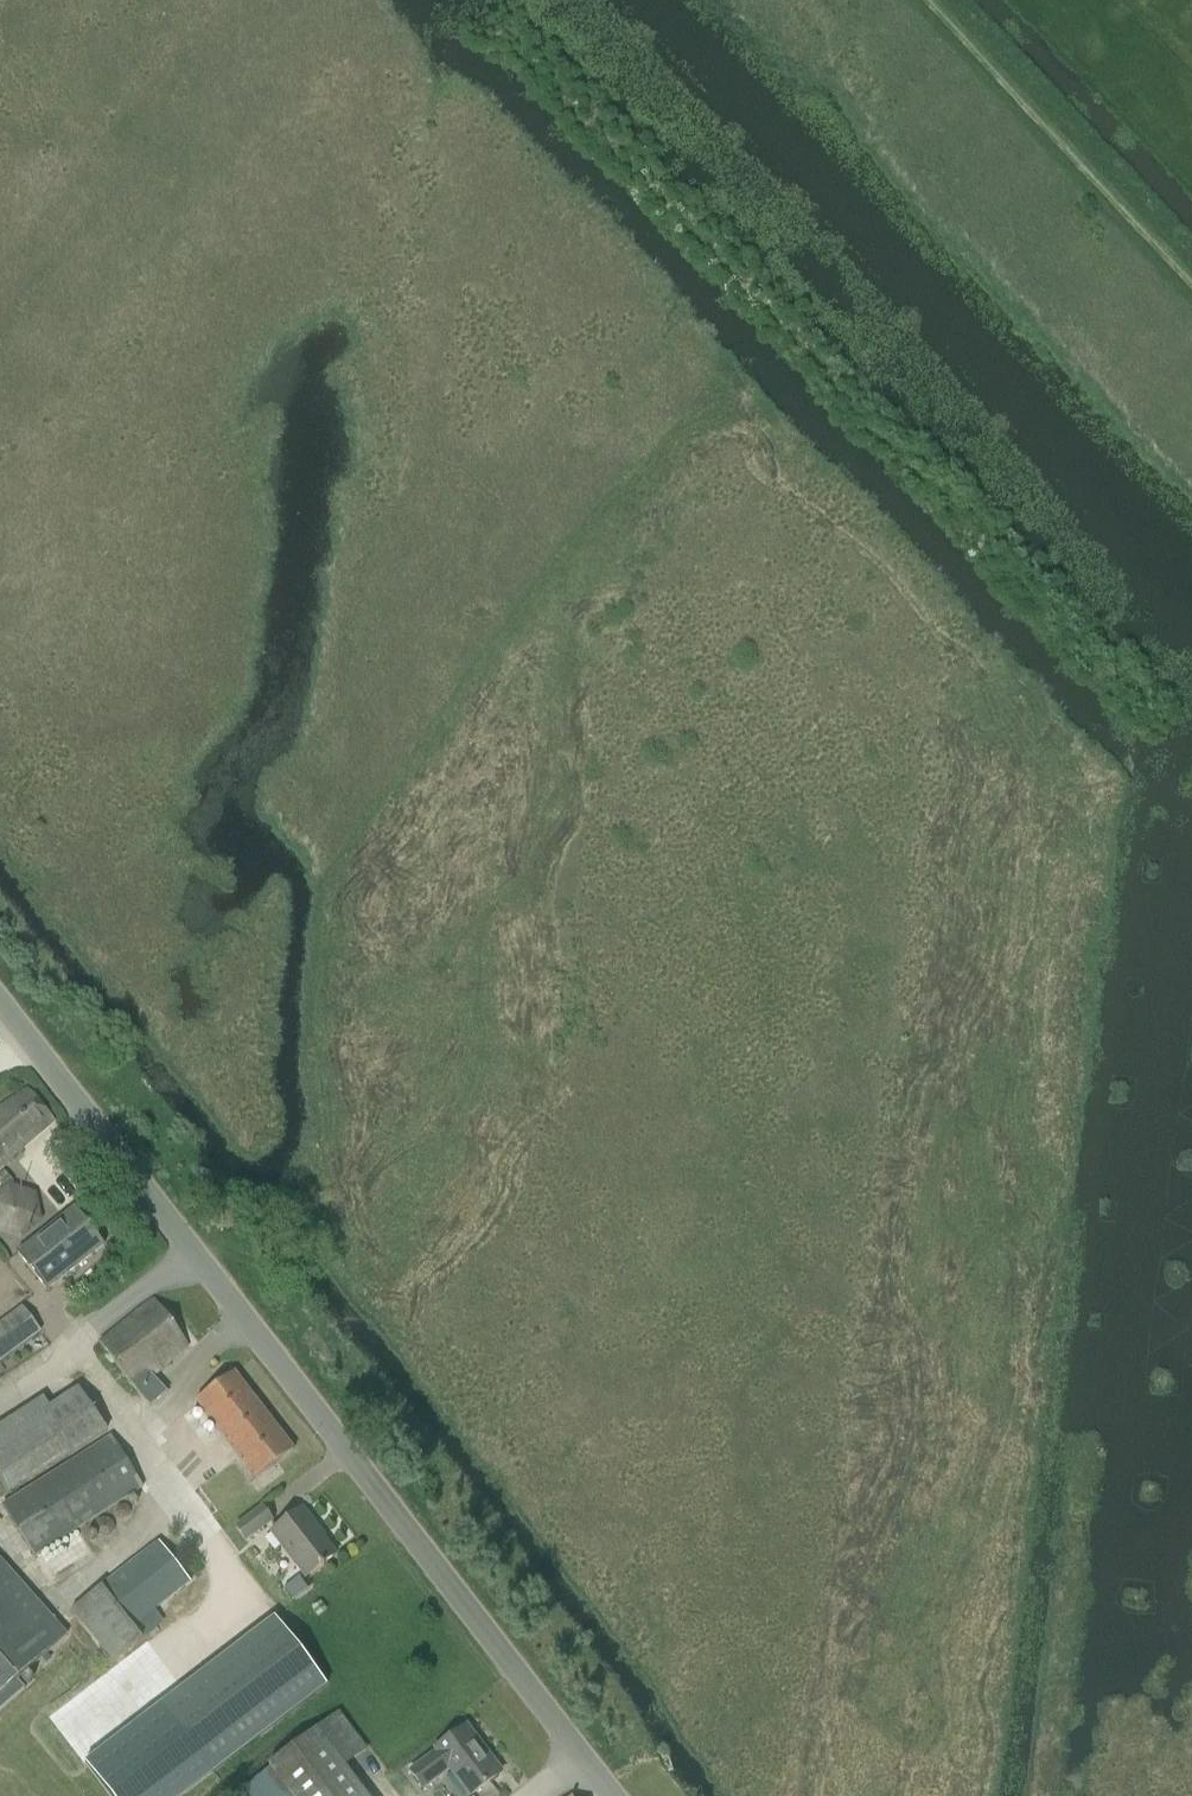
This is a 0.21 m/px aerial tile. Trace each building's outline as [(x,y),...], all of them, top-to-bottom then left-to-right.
[(54,1120),(28,1089),(0,1109),(0,1168),(54,1120)] [(27,1181),(0,1191),(0,1236),(2,1241),(44,1225),(27,1181)] [(47,1293),(104,1246),(73,1208),(16,1255),(47,1293)] [(154,1299),(101,1343),(136,1393),(151,1408),(168,1393),(154,1377),(189,1345),(154,1299)] [(0,1323),(0,1364),(40,1334),(41,1332),(22,1306),(0,1323)] [(256,1480),(294,1450),(234,1372),(196,1402),(256,1480)] [(0,1425),(0,1482),(8,1494),(68,1455),(69,1456),(106,1432),(78,1388),(49,1407),(43,1398),(0,1425)] [(35,1557),(143,1489),(111,1438),(3,1506),(35,1557)] [(263,1508),(236,1528),(246,1541),(273,1521),(263,1508)] [(302,1510),(271,1533),(306,1578),(320,1568),(321,1569),(324,1567),(323,1565),(336,1555),(302,1510)] [(102,1587),(71,1610),(111,1662),(142,1637),(162,1620),(154,1611),(191,1582),(159,1542),(102,1587)] [(0,1558),(0,1711),(25,1689),(17,1680),(68,1635),(0,1558)] [(213,1775),(327,1687),(276,1619),(161,1707),(213,1775)] [(344,1767),(367,1750),(341,1716),(318,1733),(317,1730),(269,1766),(271,1769),(245,1789),(250,1795),(366,1795),(344,1767)] [(410,1772),(424,1790),(451,1769),(471,1795),(472,1795),(501,1774),(466,1727),(436,1749),(437,1751),(410,1772)] [(245,1789),(244,1787),(232,1795),(250,1795),(245,1789)]
